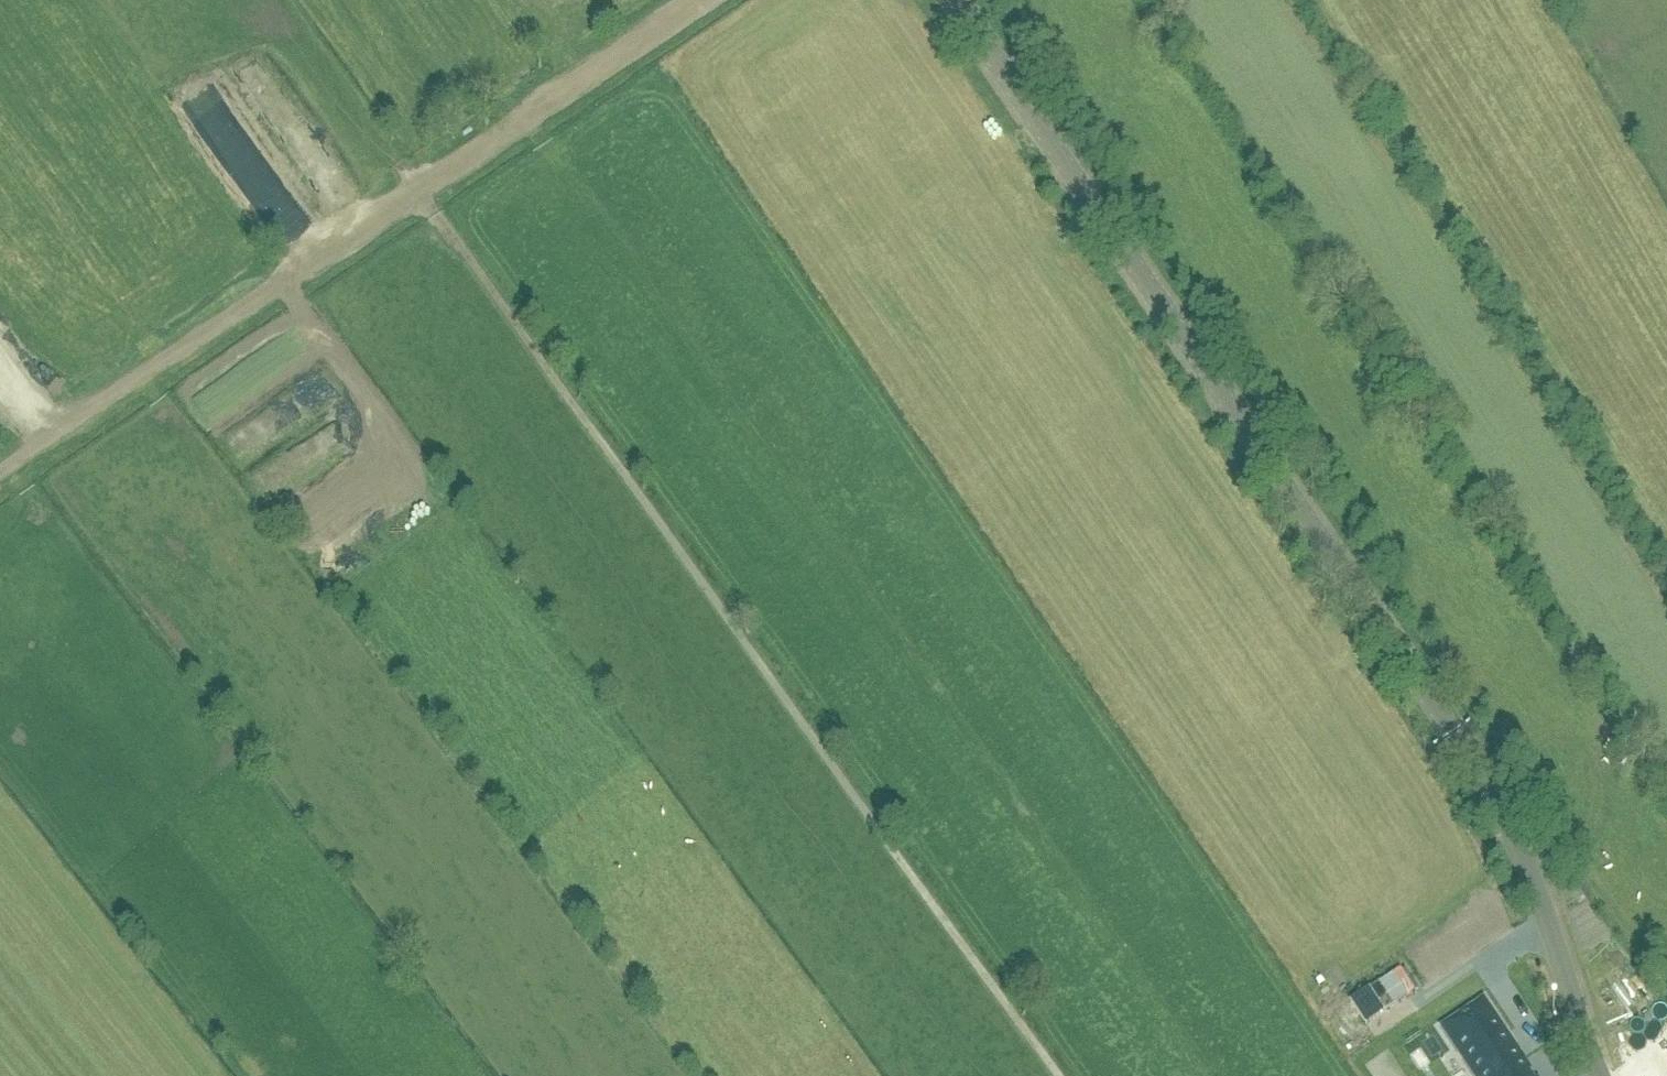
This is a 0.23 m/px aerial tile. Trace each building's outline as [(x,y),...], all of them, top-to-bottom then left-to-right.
[(234,162),(251,195),(271,185),(253,152),(234,162)] [(384,535),(398,527),(390,512),(376,520),(384,535)] [(1482,1001),(1442,1028),(1475,1075),(1505,1075),(1524,1063),(1512,1045),(1508,1048),(1501,1038),(1505,1035),(1482,1001)] [(1524,1063),(1505,1075),(1527,1075),(1525,1074),(1530,1071),(1524,1063)]
